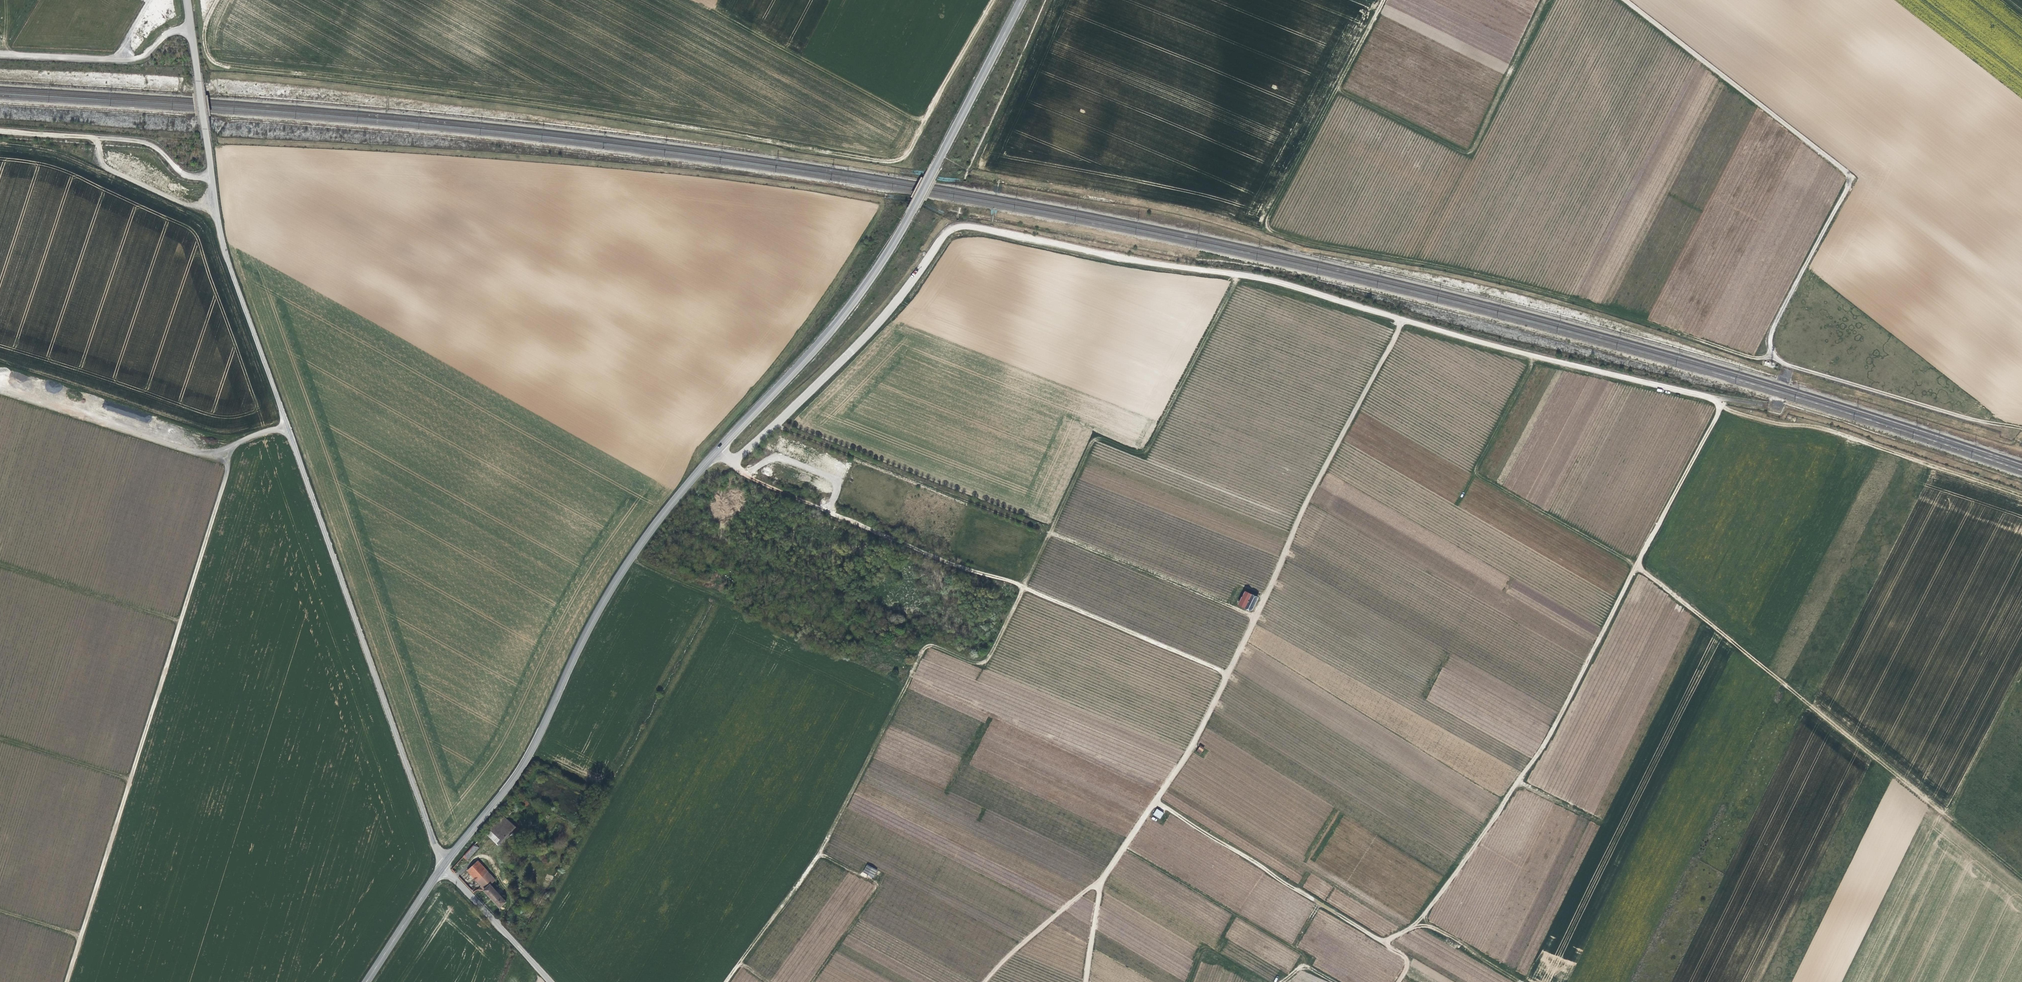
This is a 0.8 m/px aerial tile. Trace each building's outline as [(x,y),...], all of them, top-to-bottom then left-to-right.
[(1292,315),(1288,313),(1284,320),(1289,323),(1292,315)] [(1257,598),(1243,591),(1236,606),(1250,612),(1257,598)] [(1200,745),(1196,751),(1200,754),(1205,748),(1200,745)] [(1162,814),(1156,810),(1153,815),(1159,819),(1162,814)] [(499,846),(515,828),(501,814),(484,833),(499,846)] [(466,861),(477,848),(474,845),(462,858),(466,861)] [(483,877),(487,872),(476,862),(471,867),(478,873),(483,877)] [(880,876),(882,871),(873,866),(871,869),(868,867),(865,872),(873,876),(875,874),(880,876)] [(473,878),(478,873),(471,867),(467,871),(473,878)] [(481,886),(486,881),(487,881),(492,876),(487,872),(483,877),(478,873),(473,878),(481,886)] [(481,887),(499,908),(505,902),(486,881),(481,886),(481,887)]
